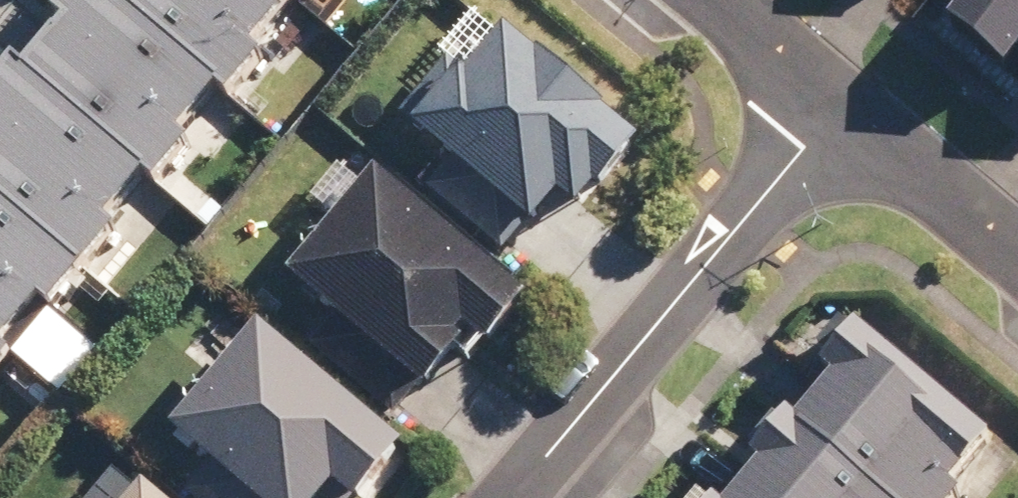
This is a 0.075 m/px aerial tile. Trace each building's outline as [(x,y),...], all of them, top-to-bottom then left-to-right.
[(50,24),(63,35),(21,85),(11,77),(0,90),(0,353),(33,315),(41,322),(111,239),(98,227),(134,184),(147,195),(185,150),(172,138),(207,97),(220,108),(256,67),(241,54),(287,0),(70,0),(50,24)] [(1017,54),(1017,0),(963,0),(949,16),(1008,66),(1017,54)] [(637,151),(470,16),(385,120),(438,163),(419,186),(506,256),(550,202),(577,224),(637,151)] [(483,360),(524,310),(368,184),(362,191),(340,174),(314,206),(331,220),(279,285),(325,322),(304,349),(392,420),(414,394),(419,398),(462,344),(483,360)] [(827,309),(793,348),(829,380),(726,497),(941,497),(938,495),(982,445),(827,309)] [(222,310),(190,349),(212,367),(154,436),(200,475),(182,496),(185,497),(324,497),(327,495),(331,497),(364,497),(397,458),(222,310)] [(115,469),(89,497),(148,497),(115,469)]
